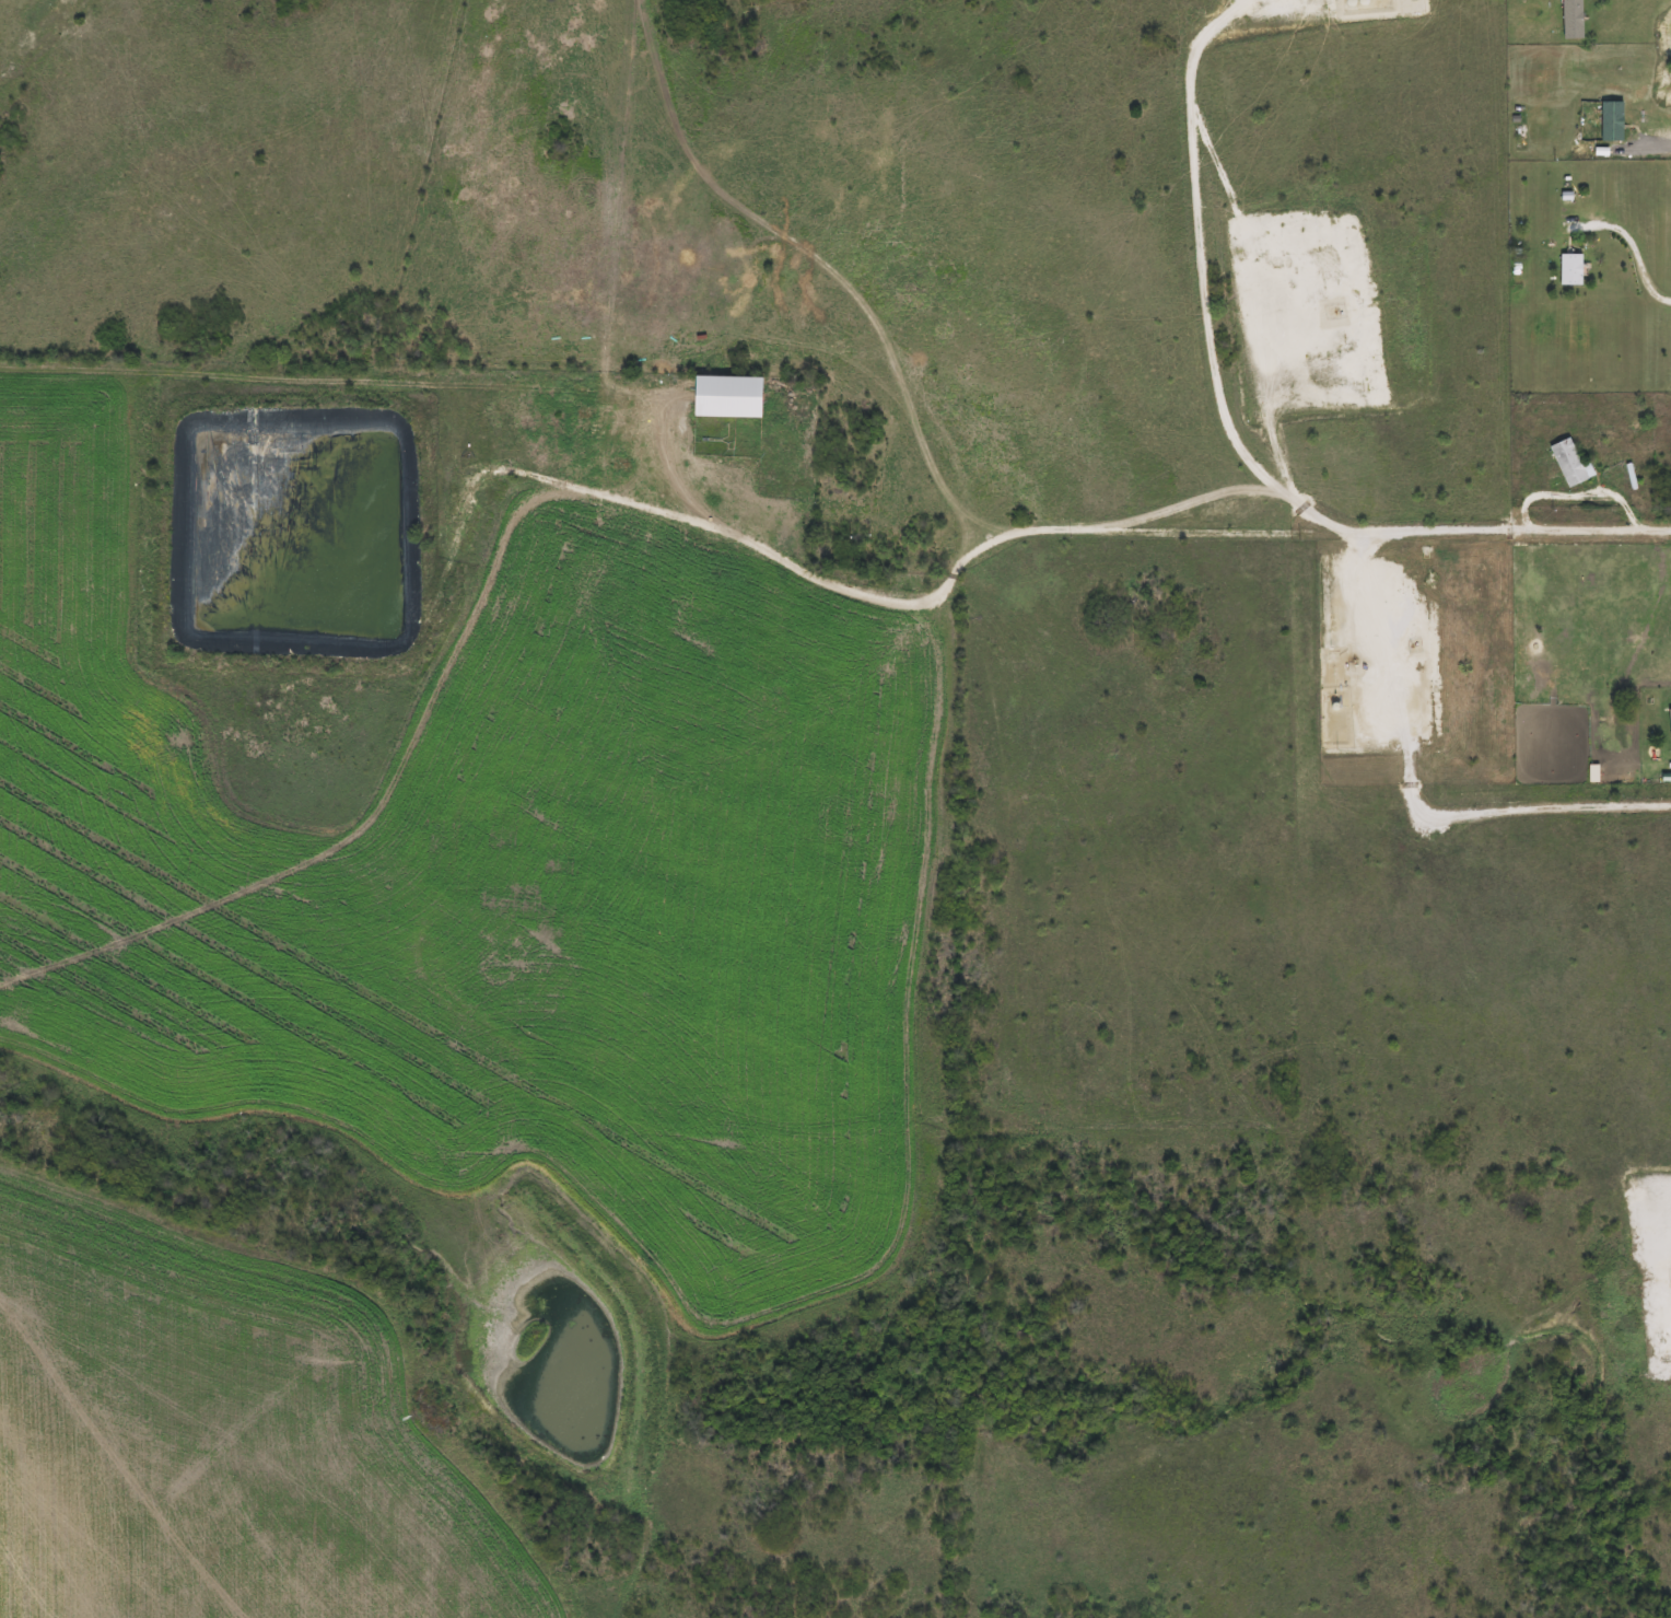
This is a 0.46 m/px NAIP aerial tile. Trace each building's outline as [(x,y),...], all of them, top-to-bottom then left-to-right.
[(1558,39),(1558,0),(1578,0),(1578,39),(1558,39)] [(1579,255),(1579,286),(1558,286),(1558,255),(1579,255)] [(755,377),(753,419),(687,418),(687,376),(755,377)] [(1547,447),(1567,439),(1586,480),(1565,489),(1547,447)]
